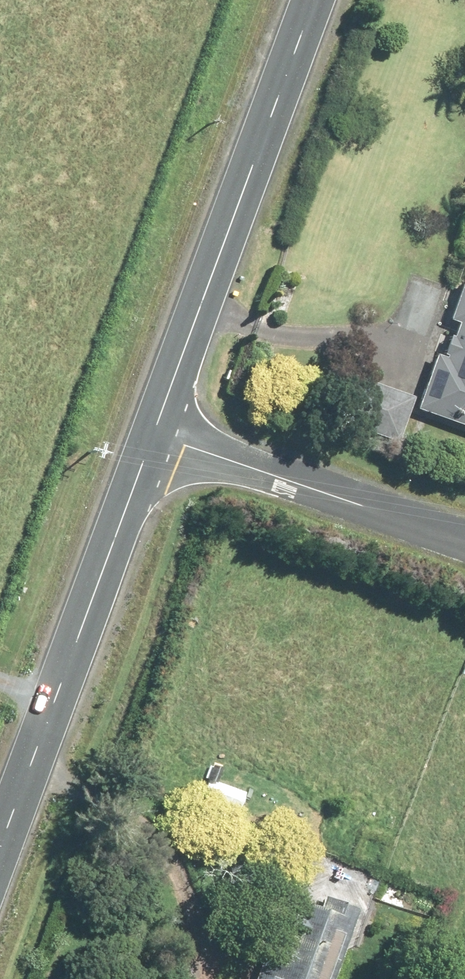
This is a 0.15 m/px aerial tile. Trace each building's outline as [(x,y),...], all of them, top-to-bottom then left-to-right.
[(460,279),(414,410),(464,428),(464,281),(460,279)] [(287,895),(259,978),(324,978),(337,940),(353,946),(375,880),(314,859),(301,900),(287,895)]
